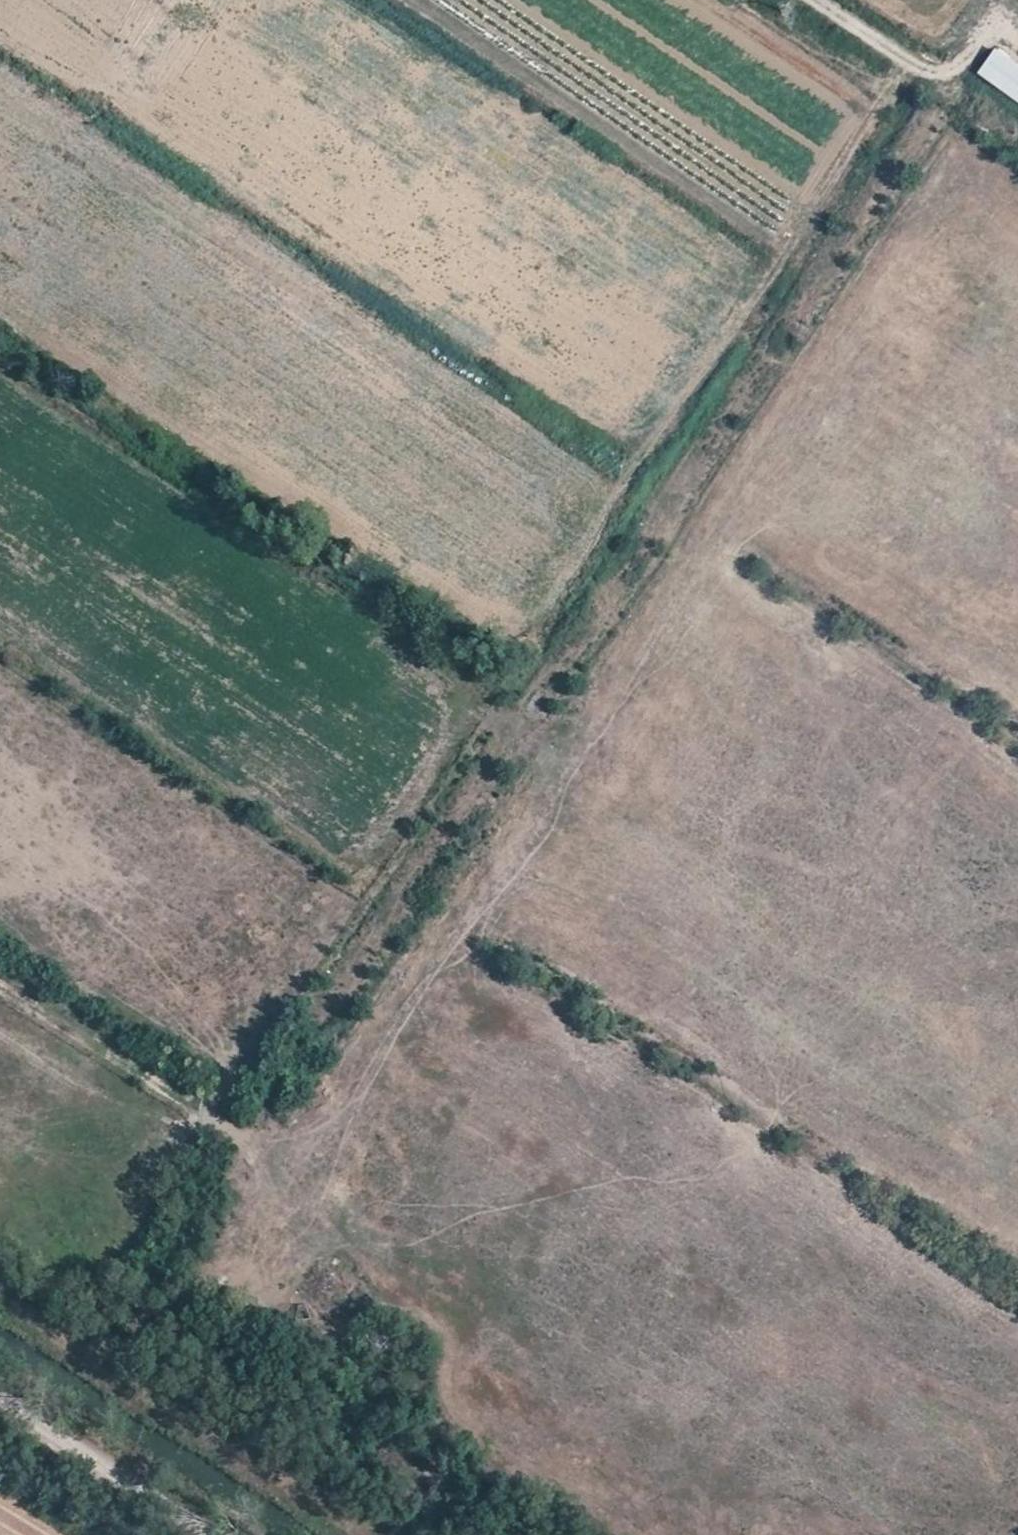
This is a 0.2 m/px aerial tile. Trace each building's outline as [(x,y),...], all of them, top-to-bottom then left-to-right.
[(1017,103),(1017,63),(996,48),(977,74),(1017,103)]
